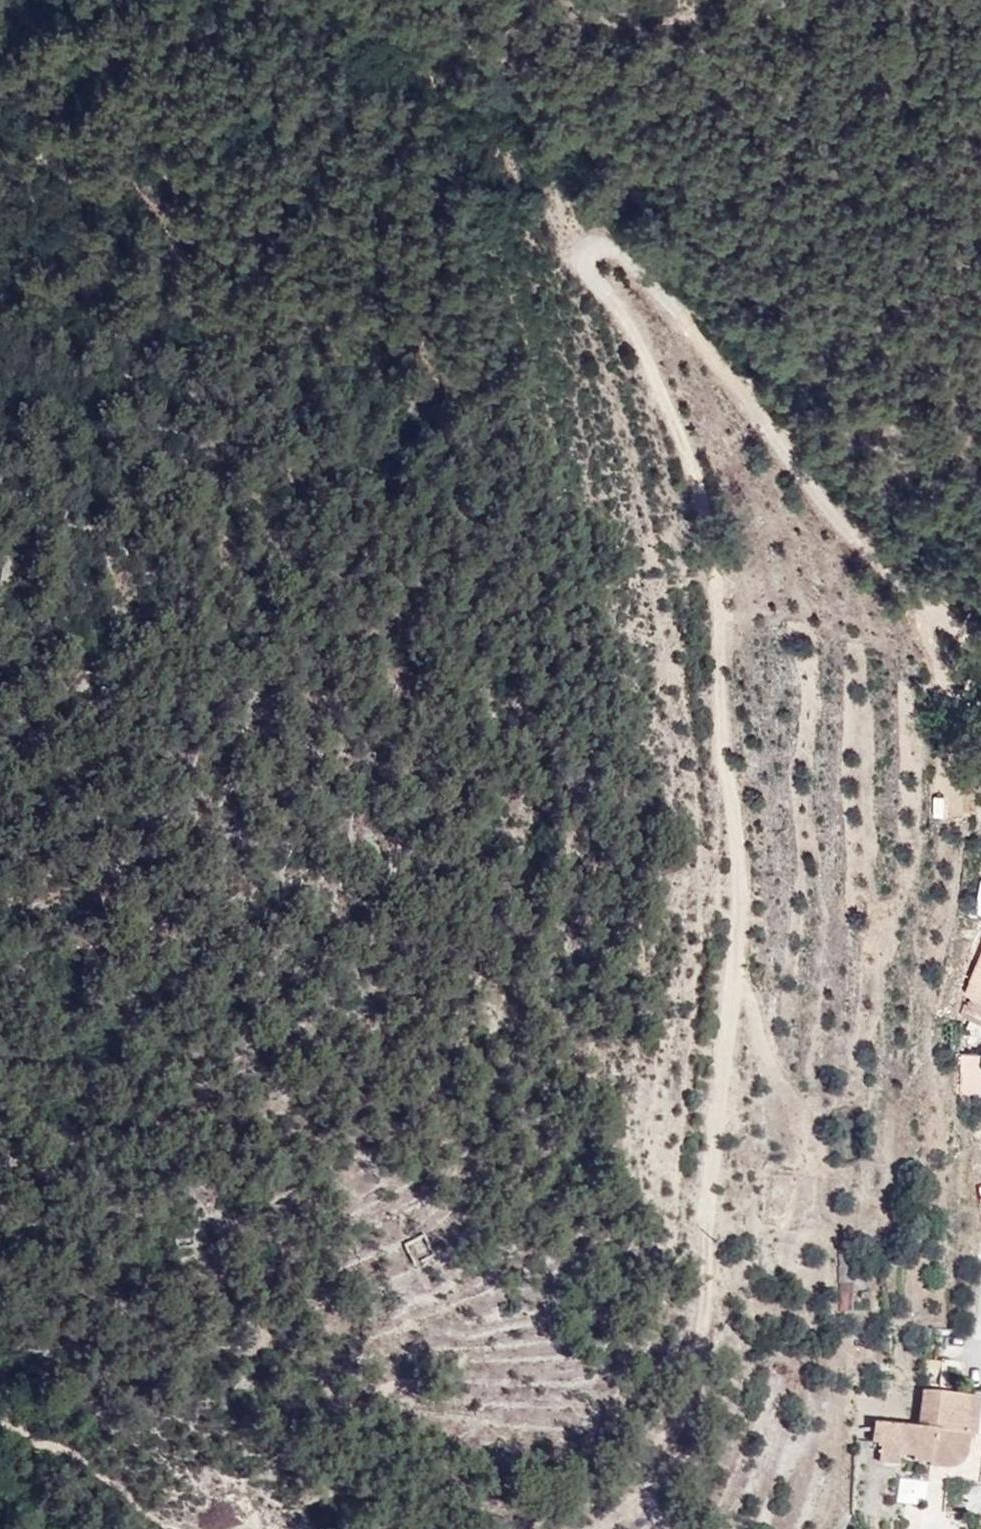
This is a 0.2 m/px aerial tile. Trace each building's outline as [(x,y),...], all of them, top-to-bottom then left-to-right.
[(980,1093),(980,1054),(965,1054),(964,1093),(980,1093)] [(842,1309),(852,1310),(852,1284),(842,1284),(842,1309)] [(979,1410),(924,1403),(919,1440),(878,1434),(873,1468),(945,1478),(960,1476),(970,1465),(975,1445),(979,1410)] [(905,1479),(900,1499),(924,1504),(928,1484),(905,1479)]
